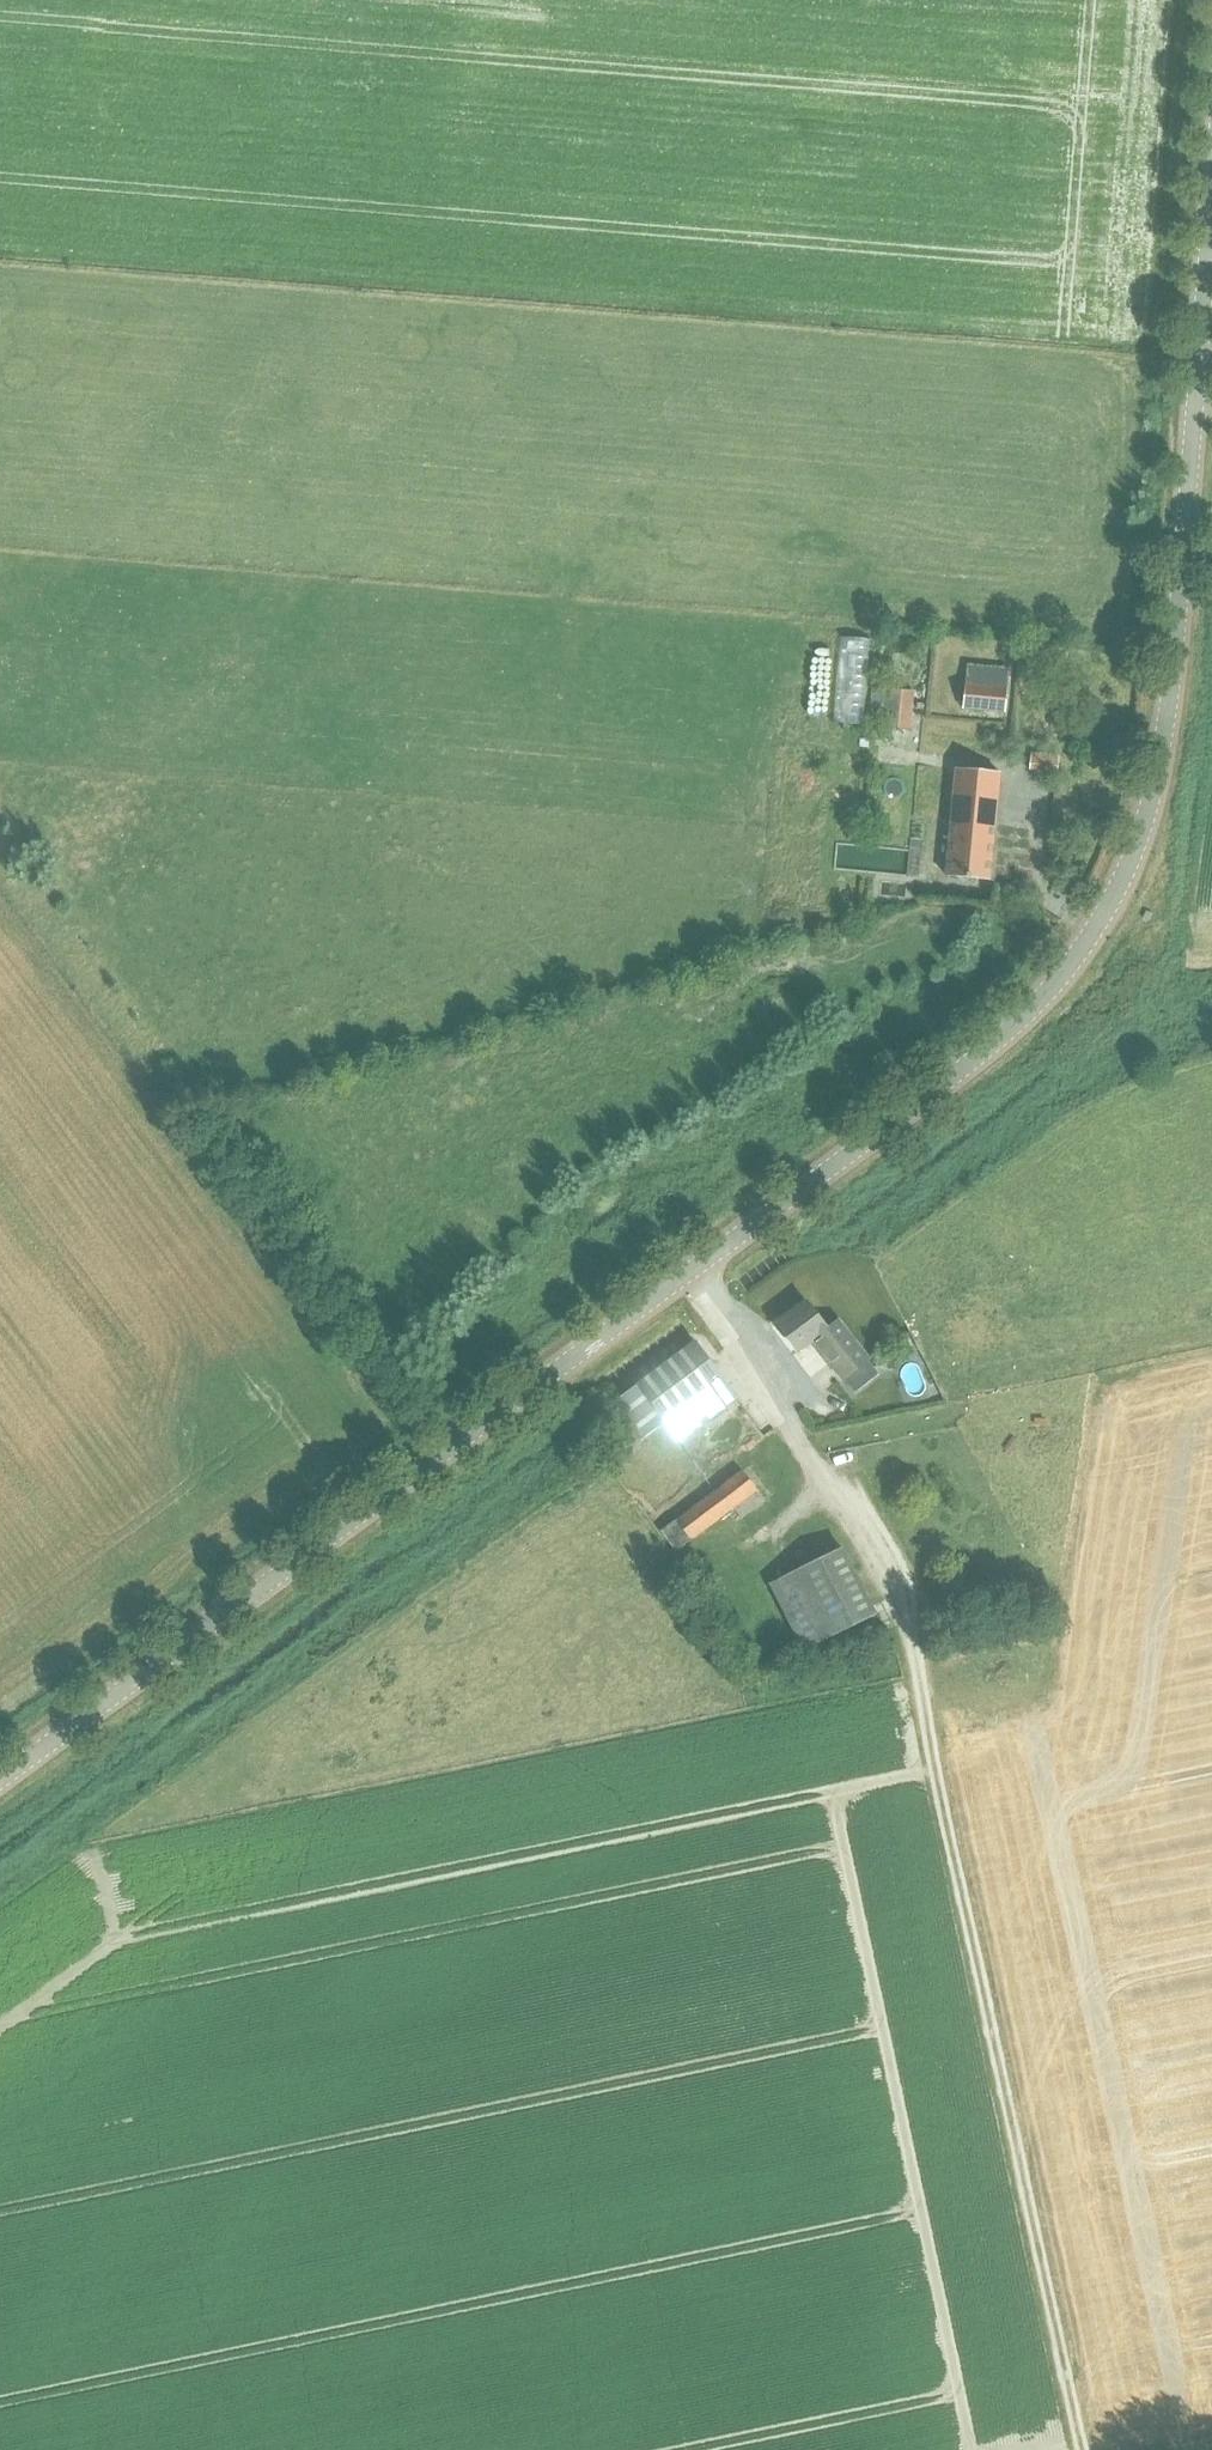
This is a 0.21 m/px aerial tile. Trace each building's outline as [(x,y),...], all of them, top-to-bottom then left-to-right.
[(832,717),(837,639),(811,638),(806,715),(832,717)] [(1005,714),(1007,690),(964,686),(962,710),(1005,714)] [(915,693),(883,690),(879,729),(912,732),(915,693)] [(1057,773),(1059,758),(1030,756),(1029,771),(1057,773)] [(989,879),(999,771),(957,767),(947,875),(989,879)] [(888,877),(886,888),(906,891),(908,880),(888,877)] [(1149,920),(1152,913),(1145,910),(1142,917),(1149,920)] [(837,1324),(827,1332),(807,1303),(776,1325),(797,1354),(812,1343),(840,1383),(866,1365),(837,1324)] [(695,1345),(615,1404),(630,1425),(640,1438),(641,1439),(663,1423),(678,1443),(736,1400),(695,1345)] [(742,1522),(766,1504),(742,1472),(661,1534),(678,1555),(734,1512),(742,1522)] [(800,1571),(775,1582),(806,1648),(831,1637),(876,1615),(844,1550),(800,1571)]
